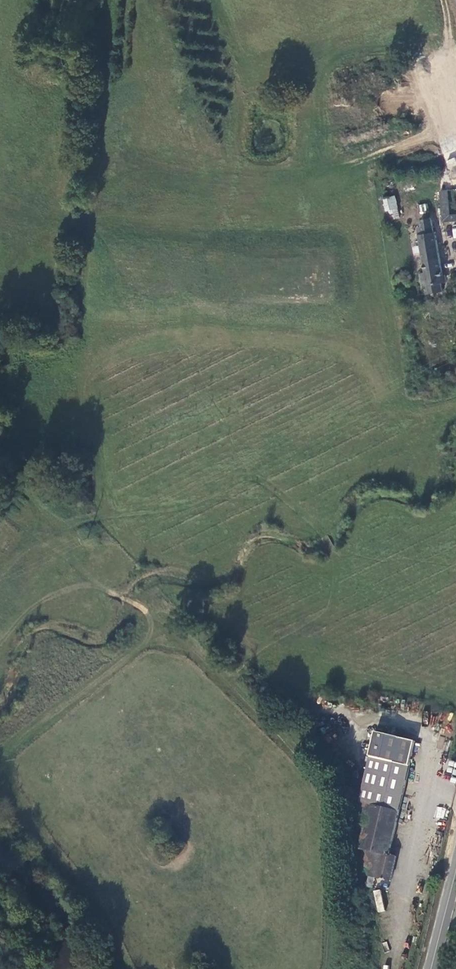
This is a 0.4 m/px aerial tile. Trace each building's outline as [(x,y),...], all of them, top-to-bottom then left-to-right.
[(443,189),(446,222),(455,221),(455,214),(452,214),(450,188),(443,189)] [(387,220),(398,218),(395,195),(384,197),(387,220)] [(426,204),(418,204),(419,214),(427,213),(426,204)] [(436,230),(434,230),(432,216),(417,218),(427,271),(422,272),(424,284),(429,284),(431,292),(444,289),(443,281),(445,281),(444,275),(436,230)] [(378,733),(373,755),(412,764),(417,742),(378,733)] [(373,866),(368,887),(375,889),(379,875),(393,879),(398,855),(391,853),(412,764),(373,755),(357,820),(367,823),(362,846),(369,848),(367,856),(369,857),(367,864),(373,866)] [(374,890),(376,912),(383,911),(381,889),(374,890)]
